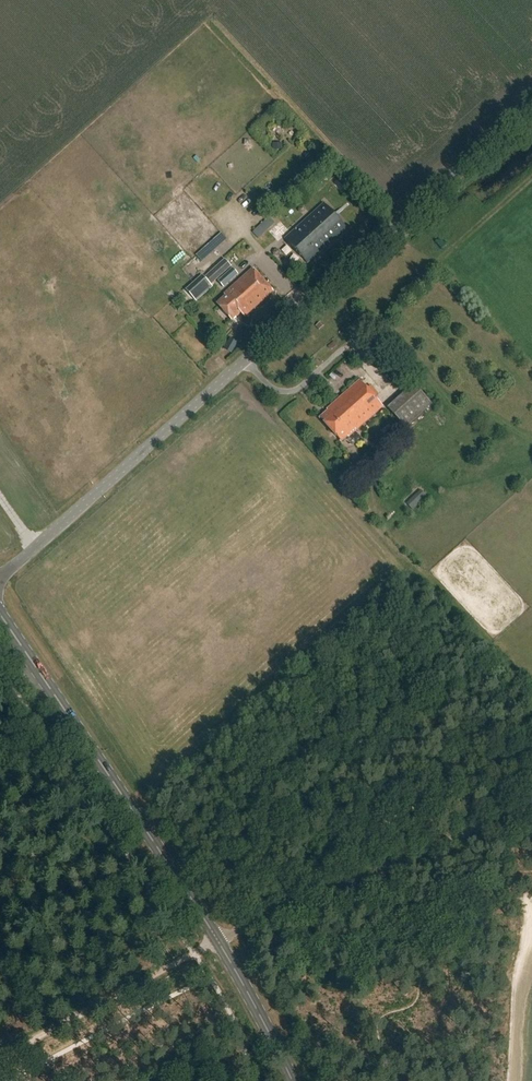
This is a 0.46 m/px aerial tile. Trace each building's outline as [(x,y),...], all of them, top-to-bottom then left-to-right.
[(339,173),(333,165),(329,169),(335,176),(339,173)] [(347,227),(325,203),(286,239),(307,263),(347,227)] [(262,239),(277,224),(271,218),(255,233),(262,239)] [(219,231),(199,257),(207,264),(227,238),(219,231)] [(291,273),(297,267),(291,261),(295,257),(289,251),(283,258),(288,263),(285,267),(291,273)] [(231,267),(225,259),(204,278),(202,275),(185,290),(196,302),(213,287),(211,285),(231,267)] [(274,291),(253,268),(225,294),(226,296),(218,303),(224,310),(223,311),(227,315),(228,314),(233,320),(242,313),(245,317),(274,291)] [(239,275),(233,268),(218,280),(224,287),(239,275)] [(238,341),(230,337),(224,349),(233,353),(238,341)] [(384,407),(360,380),(327,409),(328,411),(322,417),(342,441),(348,436),(349,437),(384,407)] [(431,403),(413,385),(388,408),(405,427),(431,403)]
